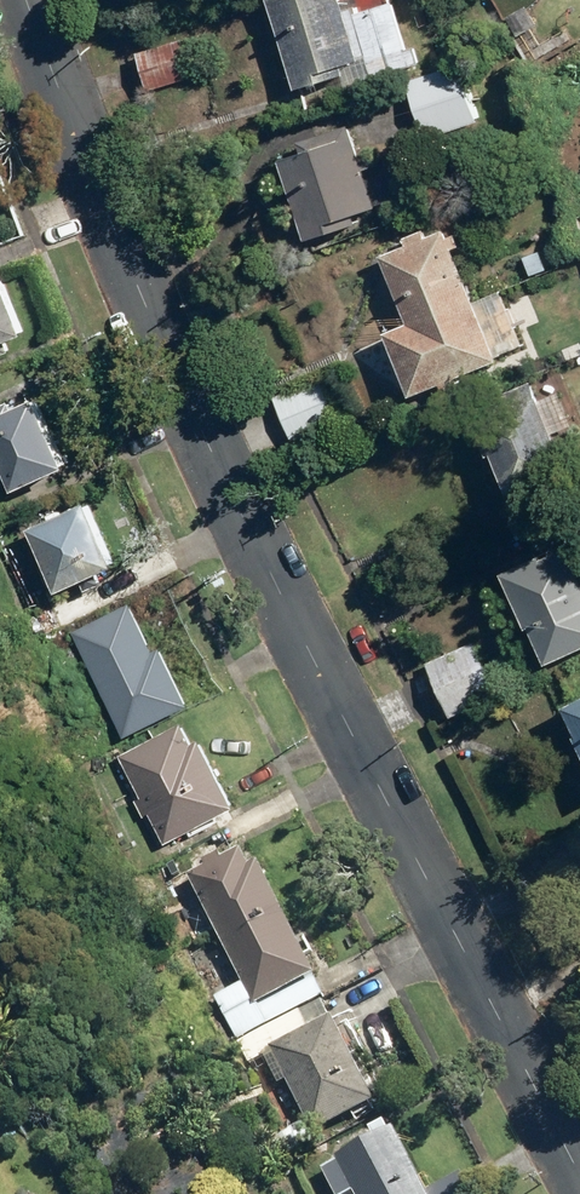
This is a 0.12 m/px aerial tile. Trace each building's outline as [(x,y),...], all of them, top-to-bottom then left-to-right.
[(297,88),(344,73),(350,94),(378,85),(376,77),(424,62),(418,43),(408,46),(394,1),(375,7),(373,0),(356,0),(357,4),(344,8),(341,0),(268,0),(297,88)] [(172,44),(135,54),(146,93),(183,83),(172,44)] [(462,62),(407,80),(426,138),(481,120),(462,62)] [(350,125),(278,149),(308,239),(354,224),(351,214),(377,206),(350,125)] [(410,320),(386,329),(413,394),(500,359),(447,227),(383,252),(410,320)] [(0,271),(0,345),(27,334),(2,270),(0,271)] [(314,378),(268,397),(287,442),(333,422),(314,378)] [(536,393),(473,418),(488,455),(494,452),(510,493),(568,470),(551,426),(571,419),(559,389),(537,397),(536,393)] [(0,414),(0,455),(15,489),(69,465),(38,396),(0,414)] [(91,498),(30,525),(59,590),(120,562),(91,498)] [(502,569),(528,628),(532,627),(547,661),(579,646),(579,578),(564,542),(502,569)] [(140,607),(68,643),(109,722),(181,685),(140,607)] [(467,641),(420,662),(445,716),(492,695),(467,641)] [(562,704),(577,733),(574,735),(579,746),(579,695),(562,704)] [(177,720),(115,752),(161,840),(230,804),(195,738),(188,741),(177,720)] [(238,980),(210,994),(232,1037),(318,994),(307,973),(311,971),(254,859),(245,864),(236,847),(184,874),(238,980)] [(243,1062),(267,1049),(309,1130),(372,1098),(328,1013),(304,1026),(295,1009),(232,1041),(243,1062)] [(349,1188),(352,1193),(426,1193),(391,1124),(330,1154),(332,1158),(316,1166),(331,1193),(337,1193),(349,1188)]
